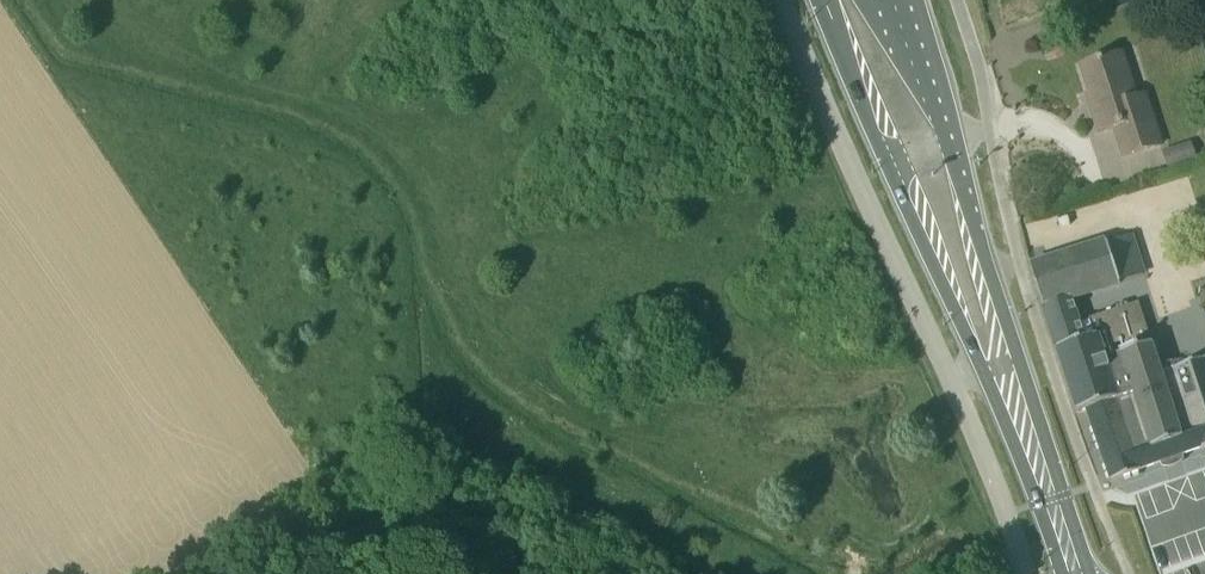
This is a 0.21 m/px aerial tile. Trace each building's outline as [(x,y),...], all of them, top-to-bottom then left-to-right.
[(1146,93),(1133,97),(1119,54),(1080,67),(1096,114),(1092,115),(1098,133),(1114,128),(1123,157),(1162,144),(1146,93)] [(1162,151),(1168,168),(1197,159),(1192,142),(1162,151)] [(1058,219),(1061,228),(1071,225),(1069,216),(1058,219)] [(1138,306),(1090,321),(1083,324),(1075,298),(1119,283),(1105,243),(1031,267),(1052,333),(1078,413),(1084,410),(1086,415),(1112,481),(1119,478),(1141,471),(1140,469),(1202,447),(1203,449),(1204,448),(1204,362),(1204,359),(1160,374),(1138,306)]
